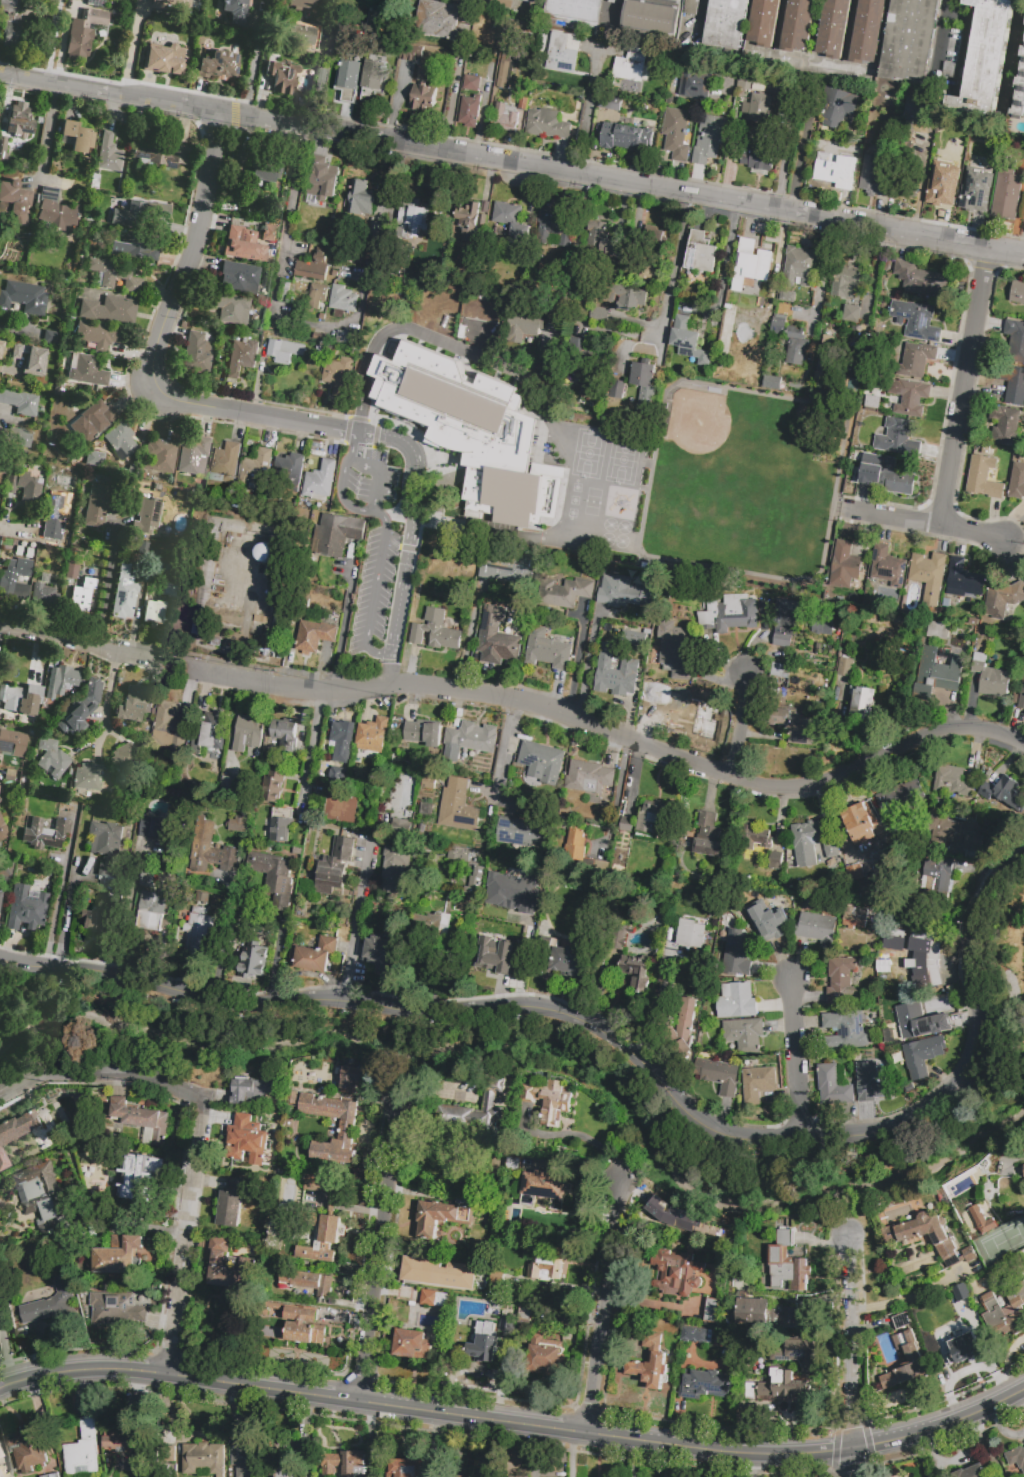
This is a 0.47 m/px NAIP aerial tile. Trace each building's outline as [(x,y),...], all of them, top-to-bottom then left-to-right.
[(21,16),(24,0),(0,0),(0,1),(0,12),(21,16)] [(150,7),(151,0),(167,0),(165,9),(150,7)] [(220,11),(222,0),(246,0),(244,13),(248,14),(245,29),(228,26),(230,13),(220,11)] [(286,5),(312,9),(314,0),(287,0),(286,5)] [(420,0),(460,6),(457,30),(460,32),(458,38),(456,40),(416,34),(420,2),(420,0)] [(546,15),(548,0),(603,0),(599,24),(546,15)] [(622,27),(627,0),(639,0),(681,7),(676,35),(622,27)] [(684,13),(698,15),(699,0),(685,0),(684,13)] [(706,44),(713,0),(749,0),(741,50),(706,44)] [(748,44),(756,0),(778,0),(770,49),(756,47),(757,45),(748,44)] [(780,51),(788,0),(814,0),(805,53),(794,51),(794,53),(780,51)] [(817,55),(826,0),(851,0),(841,61),(825,59),(825,57),(817,55)] [(849,63),(859,0),(887,0),(876,65),(863,63),(863,65),(849,63)] [(881,82),(895,0),(941,0),(927,82),(908,78),(907,87),(901,86),(902,80),(894,78),(893,84),(881,82)] [(964,4),(965,0),(1014,0),(994,116),(947,108),(949,94),(963,96),(978,7),(964,4)] [(85,7),(107,11),(105,25),(87,22),(82,22),(83,19),(85,7)] [(21,15),(2,15),(1,45),(19,46),(21,15)] [(69,17),(62,58),(84,62),(89,34),(85,33),(87,22),(82,22),(83,19),(69,17)] [(315,24),(311,47),(283,42),(287,19),(315,24)] [(497,19),(535,26),(534,36),(495,30),(497,19)] [(942,76),(950,27),(964,29),(955,78),(942,76)] [(580,37),(574,73),(545,68),(552,32),(580,37)] [(506,36),(515,37),(511,61),(503,59),(506,36)] [(183,67),(186,47),(182,47),(183,44),(171,42),(170,44),(156,42),(154,54),(156,54),(154,63),(183,67)] [(423,47),(421,60),(415,59),(415,62),(397,60),(399,43),(423,47)] [(629,46),(647,49),(642,82),(612,77),(616,56),(627,58),(629,46)] [(237,54),(233,78),(218,75),(218,78),(212,77),(212,78),(195,75),(198,56),(210,58),(211,50),(220,51),(220,50),(229,51),(229,53),(237,54)] [(1020,77),(1023,51),(1023,119),(1009,116),(1010,108),(1014,109),(1018,89),(1016,89),(1018,77),(1020,77)] [(685,57),(679,97),(709,102),(714,74),(698,71),(700,59),(685,57)] [(363,63),(356,104),(341,101),(343,90),(334,88),(338,66),(343,67),(344,59),(363,63)] [(367,59),(387,63),(382,90),(362,87),(367,59)] [(300,66),(297,83),(293,82),(290,96),(270,93),(272,77),(264,76),(267,60),(300,66)] [(501,60),(510,62),(505,88),(496,86),(501,60)] [(481,77),(478,92),(462,89),(465,75),(481,77)] [(750,89),(738,88),(740,78),(752,79),(751,81),(751,87),(750,89)] [(777,91),(751,87),(751,81),(778,85),(777,91)] [(414,84),(410,109),(435,113),(439,89),(414,84)] [(860,96),(853,116),(846,114),(841,130),(819,123),(825,104),(821,102),(826,85),(860,96)] [(622,96),(619,111),(598,108),(600,93),(622,96)] [(773,96),(768,124),(747,121),(748,114),(741,113),(743,102),(751,103),(752,93),(773,96)] [(463,97),(474,99),(475,95),(481,96),(475,129),(465,128),(465,124),(458,123),(463,97)] [(907,99),(901,132),(911,134),(913,124),(922,125),(926,102),(907,99)] [(7,131),(16,133),(16,136),(25,137),(26,133),(32,134),(35,120),(31,120),(32,115),(29,115),(31,107),(27,107),(27,102),(17,100),(16,104),(12,104),(7,131)] [(497,101),(507,103),(505,114),(509,115),(510,111),(518,112),(515,132),(492,128),(497,101)] [(686,162),(693,122),(688,121),(690,112),(666,108),(662,134),(666,135),(663,150),(673,152),(671,160),(686,162)] [(529,109),(525,134),(544,137),(544,135),(569,140),(572,123),(558,121),(560,112),(540,109),(539,111),(529,109)] [(706,115),(729,119),(724,145),(719,144),(717,159),(707,158),(706,166),(691,163),(694,146),(696,146),(700,122),(704,123),(706,115)] [(63,119),(79,121),(78,127),(89,128),(89,132),(94,133),(92,148),(87,148),(86,152),(70,150),(71,145),(59,143),(63,119)] [(604,122),(644,129),(644,128),(653,130),(650,146),(644,145),(643,148),(638,147),(637,151),(614,146),(614,149),(611,149),(611,150),(601,148),(602,147),(600,147),(604,122)] [(102,129),(96,167),(119,170),(122,150),(113,148),(114,143),(110,143),(112,130),(102,129)] [(986,146),(985,146),(987,134),(999,136),(996,153),(992,152),(991,156),(986,155),(987,146),(986,146)] [(8,165),(9,155),(6,155),(8,140),(0,138),(0,164),(8,165)] [(190,147),(188,164),(179,162),(178,168),(166,167),(164,163),(160,163),(157,165),(133,163),(136,141),(167,145),(167,144),(190,147)] [(771,172),(775,145),(751,142),(747,168),(771,172)] [(970,148),(968,163),(978,164),(980,155),(985,156),(986,146),(985,146),(976,144),(970,148)] [(858,157),(852,192),(835,189),(836,184),(822,182),(823,178),(816,177),(819,158),(822,158),(823,153),(840,155),(840,154),(858,157)] [(885,196),(887,177),(880,176),(883,157),(882,157),(864,154),(859,189),(867,190),(866,194),(868,194),(868,197),(874,198),(875,195),(885,196)] [(1023,176),(1015,221),(991,217),(1002,157),(1016,159),(1013,175),(1023,176)] [(932,160),(951,163),(951,167),(959,168),(952,205),(940,203),(939,206),(931,205),(932,203),(924,201),(932,160)] [(252,161),(275,166),(272,182),(248,178),(252,161)] [(993,174),(987,210),(971,208),(971,213),(955,208),(966,165),(979,168),(986,169),(993,174)] [(307,198),(312,172),(319,173),(320,171),(327,173),(327,174),(332,175),(332,178),(339,179),(336,194),(333,194),(332,199),(328,199),(327,202),(307,198)] [(11,202),(9,211),(16,217),(25,214),(26,207),(30,207),(32,191),(17,189),(16,187),(18,187),(19,181),(15,178),(11,180),(10,183),(0,181),(0,201),(11,202)] [(373,216),(377,191),(368,190),(369,181),(352,178),(347,212),(373,216)] [(41,185),(39,200),(41,200),(38,207),(41,208),(36,218),(49,223),(48,228),(64,230),(64,226),(77,225),(76,216),(80,216),(79,204),(63,205),(58,204),(56,203),(58,188),(41,185)] [(110,208),(108,223),(141,228),(143,215),(167,219),(170,204),(129,197),(127,211),(110,208)] [(457,207),(455,219),(460,219),(458,228),(465,229),(463,240),(476,243),(479,231),(477,230),(477,226),(485,227),(487,215),(479,214),(481,202),(472,200),(470,209),(457,207)] [(528,245),(531,226),(519,224),(522,205),(495,201),(492,222),(511,225),(509,242),(528,245)] [(541,207),(539,222),(540,223),(537,243),(547,245),(548,234),(560,236),(558,245),(570,247),(576,210),(562,208),(562,205),(558,205),(556,212),(550,211),(550,209),(541,207)] [(411,206),(429,209),(427,223),(428,224),(427,231),(420,230),(419,235),(409,234),(410,228),(408,228),(411,206)] [(647,214),(641,249),(669,254),(674,219),(647,214)] [(233,221),(231,228),(218,226),(219,219),(233,221)] [(365,220),(384,223),(379,253),(361,250),(365,220)] [(297,221),(310,223),(307,238),(294,236),(297,221)] [(590,221),(606,223),(604,232),(608,233),(607,239),(611,240),(610,243),(624,244),(622,259),(604,257),(605,252),(595,251),(596,247),(586,246),(590,221)] [(277,226),(261,223),(259,239),(274,241),(277,226)] [(266,245),(253,243),(255,229),(226,225),(222,254),(263,260),(266,245)] [(271,226),(284,228),(280,254),(273,253),(272,259),(248,255),(250,239),(253,239),(254,234),(270,237),(271,226)] [(712,272),(716,247),(709,246),(712,233),(692,230),(685,267),(712,272)] [(124,260),(158,264),(162,238),(123,233),(120,253),(125,254),(124,260)] [(754,246),(765,248),(765,251),(773,252),(769,277),(749,274),(754,246)] [(788,246),(797,247),(797,248),(811,250),(812,249),(820,251),(819,261),(818,261),(815,280),(803,278),(803,274),(798,274),(798,278),(784,275),(787,255),(786,254),(788,246)] [(295,276),(326,281),(329,264),(327,263),(328,258),(327,258),(328,248),(319,247),(318,256),(315,256),(314,261),(297,259),(295,276)] [(88,257),(118,262),(117,268),(132,271),(131,277),(142,279),(139,294),(122,291),(124,279),(114,278),(113,290),(100,288),(102,272),(86,269),(88,257)] [(910,292),(933,295),(933,292),(948,295),(951,275),(917,269),(919,262),(896,259),(894,273),(899,274),(899,279),(904,279),(903,288),(911,289),(910,292)] [(259,267),(254,294),(227,289),(227,287),(219,286),(221,274),(219,273),(221,260),(259,267)] [(843,266),(842,274),(834,273),(831,295),(861,299),(863,287),(859,286),(862,268),(843,266)] [(9,308),(10,301),(23,303),(22,312),(45,316),(48,292),(43,292),(44,286),(5,280),(4,290),(0,289),(0,307),(9,308)] [(1013,280),(1010,300),(1023,302),(1023,282),(1013,280)] [(312,283),(328,286),(325,303),(320,302),(318,310),(307,308),(312,283)] [(333,283),(345,285),(344,289),(353,291),(352,294),(358,295),(355,313),(329,308),(333,283)] [(616,311),(637,314),(638,306),(645,307),(648,291),(624,287),(624,285),(605,283),(602,302),(617,304),(616,311)] [(763,290),(777,292),(775,306),(760,304),(763,290)] [(796,297),(797,290),(805,291),(804,299),(796,297)] [(211,291),(250,298),(245,325),(218,321),(220,307),(208,305),(211,291)] [(104,295),(137,300),(134,323),(79,315),(81,298),(99,301),(98,304),(102,305),(104,295)] [(940,343),(904,337),(906,326),(907,327),(909,320),(904,319),(903,325),(896,324),(900,301),(935,307),(933,319),(931,319),(930,326),(942,328),(940,343)] [(845,306),(861,308),(859,324),(843,322),(845,306)] [(592,307),(609,310),(607,324),(590,321),(592,307)] [(524,333),(538,336),(540,328),(544,329),(546,318),(512,311),(509,330),(512,330),(510,341),(522,344),(524,333)] [(672,328),(674,328),(676,314),(690,317),(688,330),(700,332),(696,349),(712,352),(709,366),(698,364),(699,358),(682,355),(684,347),(669,344),(672,328)] [(773,317),(786,319),(782,341),(769,339),(773,317)] [(77,319),(125,327),(123,343),(111,341),(110,344),(107,344),(105,353),(93,351),(94,342),(74,339),(77,319)] [(1008,319),(1005,335),(1012,336),(1008,361),(1023,364),(1023,322),(1008,319)] [(275,322),(274,330),(266,329),(267,321),(275,322)] [(788,326),(785,338),(790,339),(785,363),(802,366),(805,348),(808,349),(810,340),(805,339),(806,335),(803,335),(804,329),(788,326)] [(188,329),(205,332),(203,340),(211,341),(209,351),(212,352),(209,372),(182,368),(188,329)] [(358,331),(356,346),(334,343),(336,330),(344,331),(344,329),(358,331)] [(44,330),(42,342),(60,345),(62,333),(44,330)] [(316,335),(327,337),(326,343),(315,341),(316,335)] [(815,371),(814,380),(822,382),(821,384),(825,385),(832,350),(829,349),(832,336),(824,335),(822,348),(821,348),(816,371),(815,371)] [(270,339),(267,356),(275,357),(274,363),(290,365),(292,355),(304,357),(306,345),(270,339)] [(232,340),(249,343),(249,340),(259,342),(255,369),(242,366),(239,380),(225,377),(232,340)] [(404,340),(458,362),(466,380),(476,383),(478,373),(517,387),(515,392),(522,395),(519,410),(538,418),(531,461),(565,468),(556,518),(543,516),(540,523),(532,522),(529,528),(494,522),(497,507),(482,503),(462,497),(468,466),(464,464),(465,453),(443,446),(429,437),(431,427),(378,404),(387,382),(370,372),(376,355),(395,361),(404,340)] [(906,342),(923,345),(923,343),(939,345),(936,360),(927,359),(924,378),(896,374),(898,364),(902,365),(906,342)] [(13,343),(21,344),(18,359),(10,357),(13,343)] [(30,346),(47,349),(42,376),(22,372),(25,355),(28,356),(30,346)] [(77,353),(99,356),(97,369),(109,371),(107,386),(68,380),(70,367),(75,367),(77,353)] [(323,381),(336,384),(334,396),(348,399),(355,358),(343,356),(342,362),(327,359),(323,381)] [(633,362),(655,365),(652,386),(657,387),(652,415),(636,412),(641,386),(629,384),(633,362)] [(997,363),(995,378),(1008,381),(1004,403),(1023,406),(1023,368),(997,363)] [(579,394),(582,374),(598,376),(595,397),(579,394)] [(764,376),(782,378),(780,390),(762,387),(764,376)] [(612,379),(625,381),(623,399),(609,396),(612,379)] [(891,380),(899,381),(900,379),(932,384),(930,399),(921,398),(919,406),(924,407),(922,418),(893,413),(896,394),(888,393),(891,380)] [(16,405),(0,402),(0,388),(38,395),(34,416),(14,413),(16,405)] [(110,404),(120,416),(85,444),(68,424),(79,415),(86,423),(110,404)] [(993,427),(997,427),(998,421),(989,419),(991,406),(1021,411),(1014,447),(990,443),(993,427)] [(887,417),(916,422),(913,437),(909,437),(909,440),(922,442),(919,457),(873,449),(876,434),(886,436),(888,428),(885,428),(887,417)] [(122,419),(134,434),(130,437),(138,448),(126,458),(117,447),(113,450),(102,436),(122,419)] [(29,448),(33,430),(9,426),(8,429),(0,428),(0,443),(29,448)] [(177,472),(202,476),(208,438),(191,435),(189,445),(181,444),(177,472)] [(149,438),(146,456),(151,457),(150,464),(142,462),(141,469),(171,474),(177,442),(149,438)] [(226,441),(242,444),(235,484),(206,479),(211,449),(225,451),(226,441)] [(260,447),(257,460),(243,458),(239,482),(268,487),(275,450),(260,447)] [(86,450),(105,453),(102,466),(84,463),(86,450)] [(277,457),(271,490),(298,495),(305,455),(291,453),(291,456),(286,455),(285,458),(277,457)] [(862,453),(857,483),(870,485),(871,482),(884,484),(883,491),(912,495),(916,474),(895,470),(897,458),(862,453)] [(972,454),(998,459),(996,471),(989,470),(988,481),(1005,484),(1002,501),(988,499),(988,496),(978,494),(978,497),(965,494),(972,454)] [(306,472),(302,496),(329,500),(336,461),(323,458),(321,471),(314,470),(313,473),(306,472)] [(1014,461),(1023,463),(1023,497),(1023,500),(1007,497),(1014,461)] [(18,469),(30,471),(29,476),(41,478),(37,506),(29,505),(29,508),(19,506),(23,487),(15,486),(14,494),(4,492),(7,472),(17,473),(18,469)] [(90,483),(117,488),(113,514),(105,512),(104,518),(102,529),(83,526),(90,483)] [(48,494),(45,517),(42,516),(41,522),(44,522),(42,533),(41,537),(62,540),(68,497),(48,494)] [(138,498),(161,502),(157,527),(151,527),(150,534),(130,530),(131,523),(132,520),(138,521),(139,516),(135,515),(138,498)] [(317,524),(312,553),(343,558),(347,539),(363,541),(367,520),(323,513),(321,525),(317,524)] [(140,540),(149,542),(147,555),(138,553),(140,540)] [(840,540),(853,543),(851,555),(863,557),(859,580),(851,578),(849,589),(832,586),(840,540)] [(270,562),(272,546),(255,543),(252,559),(270,562)] [(876,543),(872,562),(874,562),(871,579),(891,582),(890,587),(903,589),(908,561),(894,558),(894,556),(889,555),(890,545),(876,543)] [(484,548),(479,577),(531,586),(536,557),(484,548)] [(912,553),(908,580),(926,583),(923,604),(938,607),(947,555),(933,553),(932,560),(924,559),(925,555),(912,553)] [(125,556),(135,557),(133,570),(123,569),(125,556)] [(17,575),(30,577),(33,560),(17,557),(16,560),(8,558),(6,570),(3,570),(3,573),(17,575)] [(952,557),(946,594),(964,597),(965,595),(982,597),(986,577),(968,574),(968,572),(963,571),(965,559),(952,557)] [(67,560),(65,577),(76,579),(79,562),(67,560)] [(41,572),(49,573),(48,581),(39,580),(41,572)] [(3,573),(1,580),(0,580),(0,598),(27,603),(30,585),(16,582),(17,575),(3,573)] [(117,574),(110,617),(124,619),(124,616),(131,617),(135,589),(130,588),(132,576),(117,574)] [(597,602),(609,604),(608,607),(620,609),(621,606),(627,607),(628,604),(653,608),(656,586),(643,584),(642,588),(632,586),(633,579),(614,576),(611,589),(599,587),(597,602)] [(83,577),(96,579),(94,589),(91,589),(88,609),(70,607),(73,587),(81,588),(83,577)] [(575,610),(577,597),(593,599),(595,582),(576,578),(575,581),(566,580),(565,587),(555,585),(556,581),(542,579),(538,604),(575,610)] [(984,614),(992,616),(992,618),(1003,620),(1007,604),(1014,605),(1023,600),(1023,584),(1022,580),(1011,586),(989,581),(984,614)] [(34,581),(43,583),(42,586),(54,588),(54,592),(59,593),(57,607),(30,603),(34,581)] [(162,594),(164,582),(178,584),(176,598),(168,597),(168,595),(162,594)] [(724,595),(747,594),(748,596),(755,596),(757,628),(745,629),(745,627),(708,629),(708,625),(699,625),(698,612),(707,612),(707,601),(718,601),(718,604),(724,603),(724,595)] [(770,645),(777,597),(814,602),(812,617),(799,615),(796,636),(791,635),(789,648),(770,645)] [(143,620),(162,623),(165,601),(154,600),(154,602),(146,600),(143,620)] [(485,604),(476,652),(481,653),(480,662),(502,665),(503,659),(518,662),(523,637),(499,633),(500,623),(505,624),(508,608),(485,604)] [(427,606),(424,624),(413,622),(409,643),(422,645),(424,632),(431,633),(429,647),(441,649),(442,647),(459,650),(462,632),(443,628),(446,609),(427,606)] [(811,632),(813,616),(834,619),(832,635),(811,632)] [(302,620),(296,651),(302,652),(302,655),(310,657),(311,653),(318,655),(320,641),(335,643),(338,626),(302,620)] [(691,629),(688,681),(670,680),(671,665),(658,664),(659,640),(672,641),(672,634),(658,633),(659,620),(673,621),(673,628),(691,629)] [(950,641),(953,625),(930,621),(929,626),(926,625),(925,632),(928,633),(927,637),(950,641)] [(194,623),(209,626),(207,639),(192,637),(194,623)] [(529,637),(524,665),(537,668),(538,661),(553,663),(552,669),(568,672),(573,645),(529,637)] [(924,644),(914,696),(932,700),(935,688),(958,692),(965,656),(954,654),(952,666),(936,663),(939,647),(924,644)] [(601,647),(615,650),(611,669),(608,669),(597,666),(601,647)] [(974,652),(971,671),(981,673),(978,694),(1007,699),(1011,671),(985,667),(987,654),(974,652)] [(840,657),(854,660),(851,676),(837,674),(840,657)] [(772,663),(771,677),(788,679),(790,666),(772,663)] [(58,665),(72,667),(72,670),(80,671),(77,687),(69,686),(68,691),(54,688),(58,665)] [(633,670),(632,680),(630,680),(627,695),(605,691),(608,669),(611,669),(620,671),(621,668),(633,670)] [(67,738),(54,724),(69,711),(67,709),(77,699),(79,701),(84,696),(87,677),(89,677),(89,676),(98,678),(98,679),(100,679),(99,681),(102,682),(98,702),(94,705),(96,706),(82,719),(87,725),(77,735),(74,731),(67,738)] [(5,702),(4,706),(11,707),(10,710),(35,714),(37,704),(40,704),(43,686),(27,684),(26,688),(0,684),(0,701),(5,702)] [(154,688),(149,715),(141,713),(140,722),(114,717),(116,705),(122,706),(123,699),(125,699),(128,684),(149,688),(154,688)] [(851,685),(875,690),(870,720),(850,716),(854,695),(849,694),(851,685)] [(673,689),(664,715),(691,724),(695,712),(709,716),(713,703),(673,689)] [(44,692),(49,693),(55,694),(53,706),(42,705),(44,692)] [(159,700),(152,745),(170,747),(168,758),(183,761),(190,718),(185,717),(179,716),(181,704),(159,700)] [(772,708),(770,726),(785,727),(785,730),(789,731),(788,744),(816,746),(818,717),(796,715),(796,710),(772,708)] [(207,713),(214,714),(214,710),(223,711),(222,717),(229,718),(222,751),(201,747),(207,713)] [(235,714),(229,751),(243,754),(245,745),(260,748),(265,719),(235,714)] [(359,724),(355,748),(384,753),(390,718),(377,715),(376,723),(368,721),(367,725),(359,724)] [(272,720),(271,738),(280,739),(280,749),(294,750),(294,743),(291,742),(291,738),(296,739),(297,722),(290,722),(291,719),(284,718),(284,721),(272,720)] [(404,722),(417,723),(417,720),(428,721),(428,723),(441,724),(439,748),(426,747),(427,742),(403,741),(404,722)] [(497,727),(496,733),(498,734),(494,753),(444,744),(447,728),(459,730),(459,727),(461,727),(463,720),(476,722),(476,726),(484,727),(484,725),(497,727)] [(328,727),(338,728),(339,726),(345,726),(344,729),(354,731),(349,766),(331,763),(335,741),(326,740),(328,727)] [(23,757),(0,753),(0,729),(27,734),(23,757)] [(38,736),(36,748),(46,749),(35,763),(45,770),(49,765),(53,768),(49,774),(57,780),(72,759),(68,756),(58,748),(56,748),(57,739),(38,736)] [(130,740),(142,762),(133,767),(131,763),(126,765),(129,770),(119,776),(114,768),(116,767),(110,757),(114,755),(111,751),(130,740)] [(556,787),(565,751),(523,740),(517,763),(529,766),(526,776),(540,780),(539,783),(556,787)] [(571,760),(568,776),(565,775),(563,788),(601,795),(602,786),(612,787),(615,769),(602,767),(602,765),(571,760)] [(101,765),(99,790),(73,788),(75,766),(80,767),(81,763),(97,764),(101,765)] [(937,764),(964,768),(962,781),(974,783),(972,798),(956,796),(956,793),(950,792),(951,785),(943,784),(942,793),(933,791),(937,764)] [(343,767),(329,766),(328,783),(342,783),(343,767)] [(285,772),(277,806),(258,801),(265,774),(269,775),(271,769),(285,772)] [(437,774),(434,790),(420,787),(423,772),(437,774)] [(1015,789),(1023,794),(1023,809),(1021,814),(991,795),(995,788),(1003,775),(1018,784),(1015,789)] [(481,809),(477,831),(437,824),(443,787),(447,788),(449,776),(469,779),(465,807),(481,809)] [(917,779),(926,798),(885,818),(875,797),(902,783),(903,786),(917,779)] [(984,781),(976,793),(987,801),(991,795),(995,788),(984,781)] [(325,805),(357,810),(359,797),(327,792),(325,805)] [(866,801),(876,826),(868,829),(864,819),(853,823),(856,832),(848,836),(840,818),(848,815),(846,809),(866,801)] [(657,824),(668,826),(671,806),(645,802),(643,812),(639,811),(636,836),(655,839),(657,824)] [(421,803),(432,805),(430,816),(419,814),(421,803)] [(325,805),(323,819),(358,824),(359,818),(356,818),(357,810),(325,805)] [(272,817),(273,818),(274,809),(293,810),(292,829),(290,829),(289,843),(270,841),(272,817)] [(697,835),(694,853),(724,857),(726,843),(718,842),(720,829),(714,828),(716,813),(697,810),(694,828),(697,828),(700,829),(699,835),(697,835)] [(978,821),(977,825),(981,826),(980,834),(984,835),(981,852),(941,845),(941,843),(931,841),(932,833),(935,814),(954,817),(953,821),(963,823),(963,819),(978,821)] [(70,821),(68,836),(63,835),(61,848),(49,846),(42,845),(42,851),(36,850),(36,849),(33,848),(33,845),(29,844),(30,842),(21,841),(23,827),(29,828),(31,815),(43,817),(41,828),(53,829),(55,818),(70,821)] [(142,815),(170,821),(167,841),(138,836),(142,815)] [(188,870),(198,815),(206,816),(205,821),(214,822),(210,846),(223,849),(223,845),(240,849),(236,871),(208,865),(207,873),(188,870)] [(248,817),(245,833),(228,830),(228,827),(225,827),(226,822),(229,822),(229,819),(235,820),(236,815),(248,817)] [(495,841),(499,816),(550,825),(545,850),(495,841)] [(621,816),(634,818),(632,832),(619,830),(621,816)] [(392,818),(389,834),(408,837),(411,824),(407,823),(408,821),(392,818)] [(820,821),(821,833),(823,832),(824,839),(818,840),(814,845),(817,864),(797,867),(791,825),(800,824),(800,825),(807,824),(807,820),(811,820),(812,822),(820,821)] [(87,835),(91,836),(88,852),(100,854),(97,875),(105,877),(116,879),(124,827),(115,826),(116,823),(105,821),(104,824),(89,822),(87,835)] [(741,821),(738,847),(754,849),(755,843),(762,844),(761,851),(771,852),(772,836),(770,836),(770,830),(753,828),(754,822),(741,821)] [(571,831),(567,861),(585,864),(588,849),(585,849),(588,833),(571,831)] [(330,895),(314,892),(319,860),(322,861),(323,855),(331,856),(334,836),(354,839),(351,862),(346,861),(341,890),(331,888),(330,895)] [(861,856),(846,862),(839,844),(854,838),(861,856)] [(822,845),(835,841),(839,855),(827,859),(822,845)] [(384,845),(382,855),(384,856),(378,891),(411,897),(413,883),(403,882),(406,865),(408,865),(410,850),(384,845)] [(449,846),(446,859),(466,862),(464,874),(470,875),(473,876),(474,865),(476,866),(478,854),(476,854),(476,850),(449,846)] [(588,849),(614,854),(610,875),(584,870),(585,864),(588,849)] [(249,851),(283,857),(282,860),(291,861),(288,877),(292,878),(290,885),(292,886),(287,912),(261,907),(268,873),(246,869),(249,851)] [(769,869),(781,869),(781,853),(770,853),(769,869)] [(947,897),(948,893),(950,894),(956,861),(954,861),(954,860),(933,856),(932,860),(924,859),(922,873),(935,875),(931,894),(947,897)] [(10,876),(13,861),(0,859),(0,875),(10,876)] [(463,893),(479,896),(484,867),(476,866),(474,865),(473,876),(470,875),(468,886),(464,886),(463,893)] [(139,885),(142,870),(154,872),(151,887),(139,885)] [(116,879),(123,880),(121,891),(103,888),(105,877),(116,879)] [(12,882),(5,928),(17,930),(19,922),(27,923),(26,929),(34,931),(35,924),(42,925),(47,893),(36,891),(35,896),(28,895),(29,885),(12,882)] [(142,891),(136,928),(159,932),(166,895),(142,891)] [(206,904),(194,902),(196,891),(208,893),(206,904)] [(110,892),(122,894),(121,904),(109,902),(110,892)] [(467,896),(466,902),(475,904),(476,897),(467,896)] [(499,913),(501,898),(518,901),(515,915),(499,913)] [(744,910),(764,945),(779,936),(777,932),(791,924),(780,905),(769,911),(763,899),(744,910)] [(189,913),(187,924),(183,923),(181,933),(185,933),(181,955),(206,960),(208,947),(204,946),(206,929),(212,930),(214,917),(206,916),(207,909),(192,906),(191,913),(189,913)] [(842,924),(847,925),(847,929),(853,930),(853,927),(865,928),(867,909),(844,906),(842,924)] [(80,910),(79,909),(78,918),(83,919),(81,928),(90,929),(89,931),(106,934),(110,910),(97,908),(96,912),(80,910)] [(800,911),(836,917),(833,942),(830,942),(830,947),(820,945),(820,940),(794,936),(797,920),(799,920),(800,911)] [(413,914),(426,917),(427,914),(434,916),(435,913),(442,914),(438,936),(410,932),(413,914)] [(523,950),(515,949),(515,951),(508,950),(507,952),(491,949),(491,947),(483,945),(483,943),(475,942),(478,924),(486,926),(486,924),(491,924),(492,914),(506,916),(504,927),(526,931),(523,950)] [(892,944),(886,939),(889,914),(926,920),(921,949),(907,947),(892,944)] [(681,918),(697,921),(696,924),(706,925),(703,949),(677,944),(681,918)] [(624,951),(605,949),(608,924),(627,926),(624,951)] [(728,928),(748,931),(747,941),(751,942),(748,959),(752,960),(750,976),(721,971),(728,928)] [(902,951),(904,936),(883,934),(882,949),(902,951)] [(367,937),(372,938),(373,935),(382,937),(382,939),(389,940),(389,936),(397,938),(393,967),(383,966),(382,971),(375,970),(375,964),(369,963),(369,958),(364,957),(367,937)] [(320,936),(336,938),(334,955),(329,954),(326,974),(293,969),(294,964),(283,962),(285,944),(318,949),(320,936)] [(514,942),(479,937),(474,968),(509,973),(514,942)] [(245,939),(259,942),(259,939),(270,940),(263,977),(248,975),(247,980),(242,979),(243,974),(239,973),(245,939)] [(585,978),(588,958),(584,957),(585,950),(569,947),(568,949),(554,947),(550,969),(570,973),(570,976),(585,978)] [(907,947),(921,949),(925,950),(924,959),(927,959),(924,977),(899,974),(900,968),(891,966),(893,954),(905,956),(907,947)] [(623,957),(620,974),(635,975),(635,974),(636,974),(635,977),(634,976),(632,988),(636,988),(636,992),(646,993),(651,957),(642,956),(642,958),(632,957),(632,958),(623,957)] [(828,958),(855,957),(855,972),(850,972),(850,987),(859,987),(859,1004),(826,1004),(826,987),(829,987),(829,976),(828,976),(828,958)] [(757,1014),(756,996),(751,997),(750,982),(729,984),(730,995),(716,997),(718,1018),(757,1014)] [(657,1035),(670,1025),(676,1033),(681,997),(696,1000),(690,1047),(693,1051),(679,1063),(657,1035)] [(919,999),(924,1017),(949,1011),(953,1028),(916,1037),(916,1035),(902,1038),(894,1005),(919,999)] [(821,1014),(861,1011),(864,1048),(839,1050),(837,1029),(823,1030),(821,1014)] [(721,1022),(761,1018),(763,1036),(759,1037),(761,1054),(738,1056),(737,1042),(723,1043),(721,1022)] [(902,1044),(908,1072),(912,1071),(914,1081),(929,1077),(925,1060),(945,1055),(944,1050),(947,1049),(944,1034),(902,1044)] [(696,1057),(739,1065),(736,1082),(737,1082),(734,1099),(719,1096),(721,1084),(693,1079),(696,1057)] [(855,1062),(858,1102),(876,1101),(876,1098),(892,1097),(890,1073),(877,1074),(876,1060),(855,1062)] [(816,1064),(820,1106),(854,1103),(852,1084),(838,1086),(835,1062),(816,1064)] [(343,1066),(365,1069),(364,1082),(359,1082),(359,1089),(357,1089),(356,1095),(340,1093),(343,1066)] [(741,1069),(744,1105),(760,1103),(759,1092),(776,1091),(774,1066),(741,1069)] [(487,1074),(506,1077),(504,1093),(497,1092),(495,1107),(503,1108),(501,1121),(495,1120),(494,1126),(481,1124),(481,1122),(474,1121),(474,1124),(438,1119),(440,1103),(476,1108),(475,1110),(482,1111),(487,1074)] [(263,1105),(232,1104),(232,1077),(253,1078),(253,1080),(280,1081),(280,1096),(263,1096),(263,1105)] [(540,1126),(543,1106),(540,1106),(541,1102),(534,1101),(533,1104),(520,1103),(522,1085),(530,1085),(530,1084),(534,1084),(533,1086),(548,1088),(548,1081),(562,1083),(561,1093),(571,1094),(569,1113),(562,1112),(560,1128),(540,1126)] [(300,1092),(315,1094),(315,1096),(324,1097),(324,1099),(358,1102),(353,1149),(357,1149),(356,1163),(311,1158),(313,1141),(332,1143),(332,1139),(338,1139),(340,1118),(298,1114),(300,1092)] [(165,1148),(143,1145),(145,1128),(122,1125),(123,1121),(109,1119),(112,1097),(127,1099),(126,1105),(128,1105),(127,1107),(161,1111),(161,1112),(169,1114),(165,1148)] [(13,1166),(0,1172),(0,1121),(13,1114),(14,1116),(32,1106),(42,1126),(28,1133),(28,1132),(2,1146),(13,1166)] [(230,1129),(232,1110),(253,1113),(253,1111),(268,1113),(266,1127),(251,1125),(251,1130),(256,1131),(256,1132),(272,1134),(269,1160),(264,1159),(263,1166),(248,1164),(250,1150),(226,1147),(229,1129),(230,1129)] [(156,1206),(116,1201),(123,1153),(163,1159),(156,1206)] [(505,1169),(507,1156),(521,1158),(520,1170),(505,1169)] [(999,1156),(998,1173),(1010,1173),(1011,1157),(999,1156)] [(10,1175),(50,1160),(56,1177),(55,1177),(68,1214),(45,1222),(41,1211),(24,1217),(20,1203),(21,1202),(17,1189),(15,1190),(10,1175)] [(517,1195),(520,1171),(536,1173),(536,1171),(547,1172),(547,1171),(554,1171),(554,1173),(568,1174),(564,1211),(551,1210),(552,1199),(537,1198),(536,1208),(521,1206),(522,1195),(517,1195)] [(332,1262),(294,1256),(295,1245),(313,1247),(316,1226),(302,1224),(304,1211),(328,1215),(331,1193),(304,1189),(306,1172),(327,1175),(325,1187),(332,1188),(332,1182),(338,1183),(334,1215),(342,1216),(340,1226),(346,1226),(345,1236),(339,1235),(337,1243),(330,1242),(329,1250),(333,1251),(332,1262)] [(324,1188),(325,1174),(303,1173),(301,1204),(329,1205),(330,1188),(324,1188)] [(228,1177),(245,1180),(238,1227),(217,1225),(222,1190),(226,1191),(228,1177)] [(434,1240),(416,1238),(418,1223),(416,1222),(418,1202),(454,1206),(455,1195),(481,1198),(479,1211),(473,1211),(471,1222),(437,1218),(434,1240)] [(703,1216),(651,1198),(645,1214),(697,1232),(703,1216)] [(982,1235),(968,1208),(977,1203),(986,1221),(993,1218),(998,1227),(982,1235)] [(740,1235),(727,1234),(728,1226),(725,1226),(727,1206),(743,1208),(742,1216),(746,1216),(745,1229),(741,1228),(740,1235)] [(948,1269),(929,1234),(921,1237),(920,1236),(900,1243),(899,1241),(886,1244),(881,1229),(903,1222),(903,1224),(918,1219),(918,1218),(920,1213),(925,1211),(930,1214),(931,1217),(939,1216),(940,1217),(945,1219),(946,1223),(946,1225),(957,1250),(955,1250),(959,1257),(963,1255),(962,1251),(971,1246),(978,1258),(968,1263),(966,1260),(948,1269)] [(673,1219),(671,1234),(644,1231),(646,1216),(673,1219)] [(43,1236),(37,1221),(43,1219),(45,1224),(48,1223),(51,1233),(43,1236)] [(811,1275),(807,1275),(807,1291),(791,1291),(791,1281),(783,1281),(783,1288),(772,1288),(772,1275),(771,1275),(771,1259),(767,1259),(767,1247),(771,1247),(771,1245),(777,1245),(778,1230),(792,1230),(792,1232),(795,1232),(795,1245),(793,1245),(793,1247),(788,1247),(788,1258),(796,1258),(796,1259),(806,1259),(806,1266),(812,1266),(811,1275)] [(134,1266),(134,1273),(92,1273),(93,1248),(110,1248),(110,1235),(143,1236),(143,1249),(134,1249),(134,1257),(136,1257),(138,1257),(139,1258),(140,1260),(140,1262),(140,1263),(139,1265),(138,1266),(136,1266),(134,1266)] [(208,1285),(211,1253),(208,1252),(210,1235),(231,1238),(229,1255),(257,1259),(253,1290),(208,1285)] [(565,1251),(564,1261),(566,1261),(566,1266),(563,1266),(562,1282),(551,1280),(550,1283),(529,1280),(531,1266),(533,1267),(536,1243),(549,1245),(549,1248),(565,1251)] [(697,1289),(692,1288),(691,1295),(689,1297),(686,1298),(683,1297),(680,1296),(679,1293),(677,1293),(677,1296),(662,1294),(662,1291),(659,1291),(660,1288),(653,1287),(653,1281),(658,1282),(658,1280),(660,1280),(661,1274),(659,1274),(659,1271),(655,1270),(655,1268),(651,1267),(653,1253),(658,1254),(658,1249),(671,1250),(671,1255),(682,1256),(682,1252),(694,1253),(693,1261),(706,1263),(705,1272),(694,1271),(693,1276),(699,1277),(700,1278),(701,1281),(701,1283),(701,1285),(699,1287),(697,1289)] [(419,1281),(419,1279),(405,1277),(408,1258),(470,1266),(467,1288),(438,1284),(438,1286),(427,1285),(427,1282),(419,1281)] [(280,1282),(281,1269),(333,1276),(330,1299),(316,1297),(317,1290),(291,1286),(291,1283),(280,1282)] [(504,1287),(492,1286),(493,1272),(506,1273),(504,1287)] [(68,1303),(77,1312),(66,1322),(59,1315),(23,1325),(18,1307),(48,1299),(49,1300),(52,1299),(57,1293),(53,1276),(66,1273),(73,1297),(68,1303)] [(1020,1318),(1023,1325),(1023,1330),(1014,1335),(1011,1330),(995,1338),(982,1314),(988,1311),(981,1297),(992,1291),(1001,1308),(1011,1303),(1006,1294),(1017,1289),(1015,1285),(1023,1280),(1023,1303),(1021,1305),(1023,1310),(1023,1311),(1023,1312),(1023,1313),(1023,1314),(1023,1315),(1023,1316),(1023,1317),(1022,1317),(1022,1318),(1021,1318),(1020,1318)] [(951,1288),(965,1283),(971,1297),(957,1303),(951,1288)] [(448,1294),(447,1308),(420,1305),(422,1291),(448,1294)] [(89,1293),(134,1294),(134,1304),(146,1305),(146,1321),(134,1321),(133,1324),(91,1324),(92,1317),(89,1317),(89,1293)] [(707,1298),(720,1300),(717,1323),(704,1321),(707,1298)] [(799,1325),(779,1324),(779,1321),(768,1320),(768,1326),(738,1325),(739,1298),(769,1300),(769,1304),(783,1305),(783,1307),(800,1308),(799,1325)] [(520,1302),(534,1304),(532,1321),(518,1319),(520,1302)] [(296,1323),(297,1321),(268,1317),(270,1303),(317,1309),(315,1323),(305,1322),(305,1324),(326,1326),(324,1345),(285,1340),(288,1321),(296,1323)] [(911,1324),(896,1330),(892,1318),(907,1312),(911,1324)] [(513,1332),(499,1330),(502,1316),(515,1318),(513,1332)] [(494,1363),(475,1361),(476,1357),(467,1356),(469,1344),(475,1345),(478,1322),(495,1324),(494,1332),(497,1332),(496,1337),(498,1338),(494,1363)] [(712,1330),(710,1343),(707,1343),(707,1345),(699,1344),(699,1343),(697,1342),(697,1344),(690,1343),(690,1342),(688,1341),(688,1342),(682,1342),(682,1339),(681,1339),(683,1326),(712,1330)] [(428,1361),(393,1355),(393,1354),(397,1329),(425,1333),(424,1340),(431,1341),(428,1361)] [(884,1390),(879,1377),(902,1369),(901,1365),(909,1362),(899,1335),(913,1329),(917,1342),(916,1342),(922,1359),(923,1358),(925,1364),(923,1364),(928,1377),(915,1381),(915,1380),(907,1382),(907,1381),(884,1390)] [(950,1365),(945,1354),(951,1351),(947,1342),(973,1331),(982,1353),(955,1365),(955,1363),(950,1365)] [(644,1333),(661,1334),(659,1352),(667,1353),(665,1364),(668,1365),(667,1374),(669,1377),(668,1380),(666,1383),(662,1382),(660,1391),(646,1389),(647,1383),(641,1382),(641,1376),(624,1374),(626,1361),(647,1363),(649,1348),(642,1347),(644,1333)] [(534,1334),(544,1335),(544,1340),(563,1342),(562,1355),(563,1355),(564,1356),(565,1358),(566,1359),(565,1361),(564,1363),(563,1364),(561,1364),(560,1376),(533,1374),(534,1364),(529,1364),(531,1344),(534,1344),(534,1334)] [(800,1360),(800,1371),(816,1371),(815,1339),(770,1340),(771,1360),(800,1360)] [(773,1396),(760,1396),(759,1383),(772,1383),(772,1376),(770,1376),(770,1368),(778,1368),(778,1371),(792,1371),(792,1382),(808,1381),(808,1395),(792,1395),(792,1398),(773,1398),(773,1396)] [(720,1374),(732,1375),(729,1394),(728,1394),(728,1398),(701,1394),(700,1399),(679,1396),(681,1384),(683,1384),(685,1369),(710,1372),(710,1370),(720,1371),(720,1374)] [(105,1448),(106,1427),(115,1428),(115,1415),(129,1416),(129,1432),(133,1432),(132,1453),(110,1452),(110,1449),(106,1449),(106,1448),(105,1448)] [(66,1475),(64,1445),(80,1444),(80,1441),(83,1440),(81,1417),(96,1416),(99,1455),(98,1455),(99,1472),(66,1475)] [(8,1448),(5,1436),(38,1427),(47,1463),(31,1467),(33,1472),(22,1475),(21,1470),(17,1471),(13,1453),(10,1453),(8,1448)] [(258,1446),(259,1476),(232,1476),(232,1465),(231,1465),(231,1444),(233,1444),(233,1434),(249,1433),(249,1447),(258,1446)] [(296,1469),(296,1476),(276,1476),(276,1472),(267,1472),(267,1439),(285,1439),(285,1469),(296,1469)] [(225,1445),(225,1476),(217,1476),(217,1475),(211,1475),(211,1469),(198,1469),(198,1474),(184,1474),(184,1444),(198,1445),(198,1446),(200,1446),(200,1443),(209,1443),(209,1446),(211,1446),(211,1445),(225,1445)] [(1023,1447),(1023,1476),(1021,1469),(1020,1470),(1017,1463),(1011,1465),(1006,1452),(1022,1446),(1023,1447)] [(165,1449),(176,1449),(176,1464),(165,1464),(165,1449)] [(356,1475),(356,1476),(342,1476),(342,1467),(334,1467),(334,1475),(322,1475),(322,1454),(341,1454),(341,1451),(367,1451),(368,1475),(356,1475)] [(424,1458),(424,1476),(390,1476),(390,1460),(410,1459),(410,1458),(424,1458)] [(111,1459),(112,1476),(105,1476),(103,1460),(111,1459)] [(981,1463),(987,1476),(952,1476),(951,1474),(963,1469),(964,1471),(981,1463)] [(11,1471),(12,1476),(0,1476),(0,1465),(4,1474),(11,1471)]
